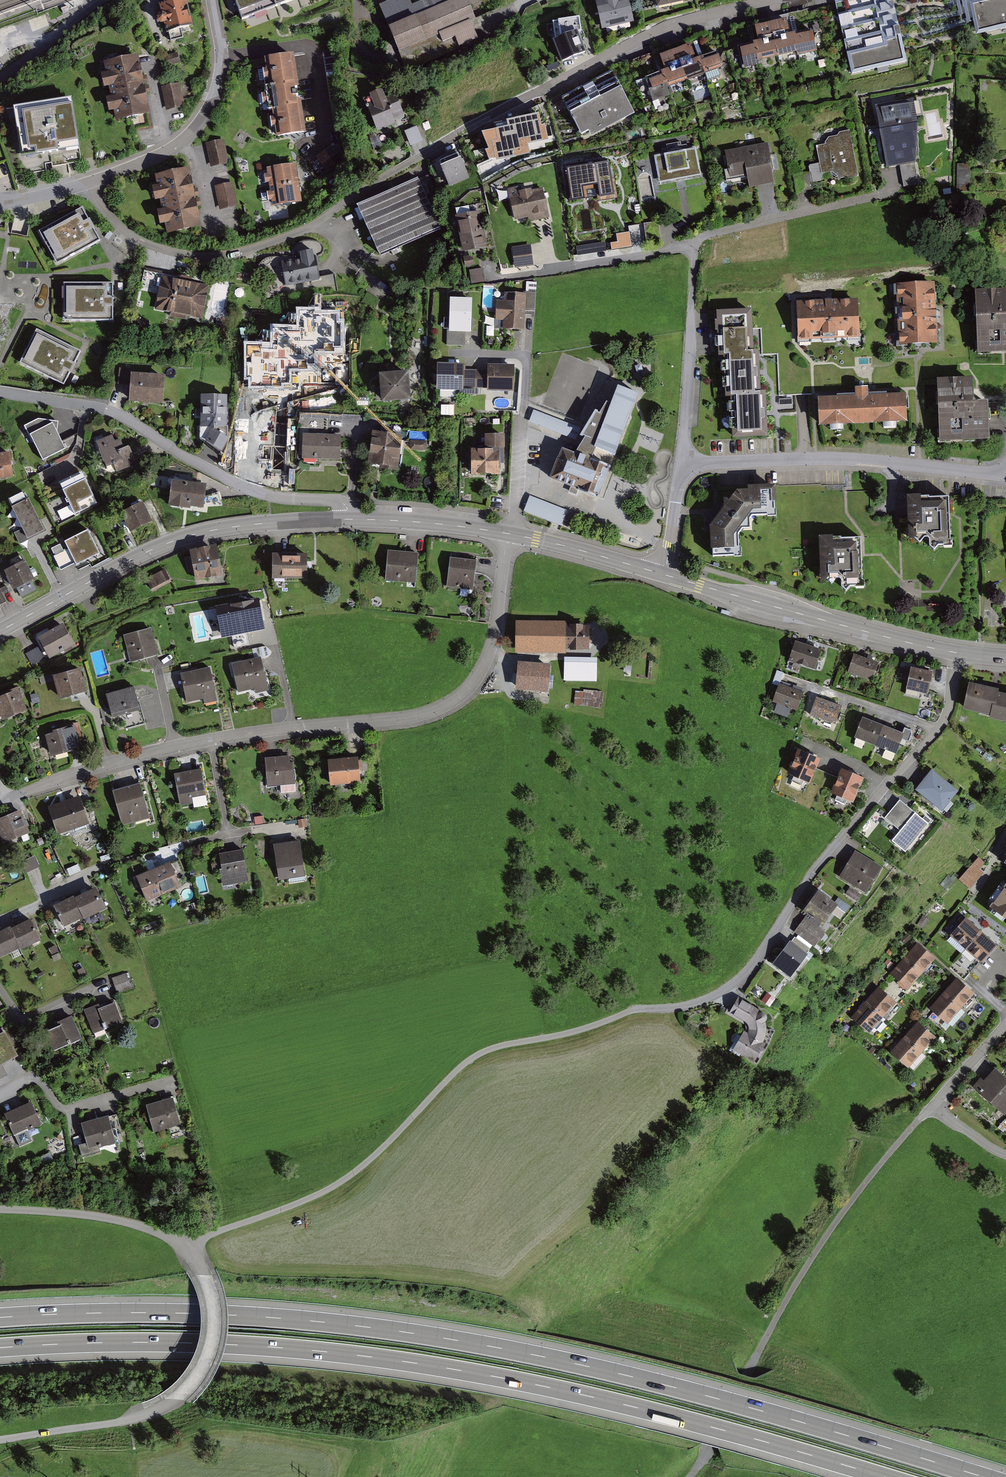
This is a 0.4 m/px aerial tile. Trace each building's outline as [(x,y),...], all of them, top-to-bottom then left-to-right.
[(192,25),(186,0),(183,0),(162,5),(168,31),(192,25)] [(240,25),(308,0),(231,0),(240,25)] [(375,9),(380,7),(399,53),(440,36),(443,42),(455,37),(459,46),(477,39),(470,22),(475,20),(466,0),(371,0),(375,9)] [(598,2),(603,26),(633,21),(629,0),(609,0),(598,2)] [(845,10),(861,76),(911,64),(895,0),(886,0),(845,10)] [(982,35),(1005,29),(1005,0),(958,0),(982,35)] [(555,23),(557,40),(580,30),(578,19),(555,23)] [(557,40),(553,42),(562,63),(585,53),(576,32),(557,40)] [(819,40),(747,54),(752,76),(824,62),(819,40)] [(137,53),(105,60),(117,114),(150,107),(137,53)] [(294,59),(266,63),(276,139),(304,135),(294,59)] [(725,62),(654,88),(661,110),(733,84),(725,62)] [(618,80),(570,104),(591,147),(640,122),(618,80)] [(180,84),(162,87),(167,110),(184,107),(180,84)] [(73,92),(19,96),(23,149),(77,145),(73,92)] [(383,94),(366,100),(378,131),(395,124),(383,94)] [(913,101),(876,108),(888,168),(899,165),(903,187),(919,184),(915,163),(916,162),(918,125),(917,116),(922,115),(920,102),(914,103),(913,101)] [(545,116),(538,105),(506,122),(508,128),(481,135),(488,148),(473,151),(478,162),(495,158),(496,161),(530,152),(528,144),(549,139),(545,125),(542,126),(540,118),(545,116)] [(417,121),(406,126),(412,141),(423,137),(417,121)] [(826,145),(816,147),(821,174),(832,172),(838,176),(839,181),(859,177),(850,131),(840,133),(837,136),(829,138),(825,143),(826,145)] [(223,142),(208,145),(212,167),(227,164),(223,142)] [(662,156),(655,157),(660,183),(700,176),(695,151),(688,152),(686,145),(681,146),(680,143),(666,146),(667,149),(661,150),(662,156)] [(767,146),(726,153),(729,170),(724,171),(726,181),(748,177),(750,187),(774,183),(767,146)] [(458,154),(440,162),(450,185),(468,178),(458,154)] [(589,162),(562,166),(568,204),(586,201),(584,189),(597,187),(599,201),(618,198),(615,182),(610,182),(607,163),(589,166),(589,162)] [(295,167),(268,170),(273,207),(300,204),(295,167)] [(959,169),(959,189),(971,189),(971,169),(959,169)] [(189,172),(156,178),(166,236),(199,230),(189,172)] [(808,173),(794,176),(797,192),(811,189),(808,173)] [(417,182),(357,209),(380,260),(441,232),(417,182)] [(231,186),(217,189),(222,210),(236,207),(231,186)] [(521,188),(509,191),(515,219),(528,217),(529,221),(548,217),(542,191),(522,195),(521,188)] [(82,205),(37,228),(55,261),(100,238),(82,205)] [(486,223),(464,227),(472,263),(494,258),(486,223)] [(605,251),(604,243),(577,248),(578,256),(605,251)] [(537,252),(520,254),(522,269),(539,267),(537,252)] [(320,259),(282,263),(285,287),(323,283),(320,259)] [(484,266),(471,267),(472,281),(485,280),(484,266)] [(125,281),(63,279),(62,321),(123,323),(125,281)] [(226,291),(179,282),(173,315),(220,323),(226,291)] [(933,286),(898,288),(901,345),(936,344),(933,286)] [(977,294),(979,354),(1005,353),(1005,293),(977,294)] [(532,304),(515,302),(512,335),(530,337),(532,304)] [(857,302),(798,305),(800,341),(859,338),(857,302)] [(477,307),(458,307),(457,336),(476,337),(477,307)] [(752,312),(717,312),(718,358),(724,358),(725,399),(731,399),(733,439),(768,438),(767,415),(766,394),(758,394),(758,374),(757,371),(754,371),(753,356),(753,334),(752,312)] [(73,347),(37,327),(18,363),(55,382),(73,347)] [(329,337),(293,335),(291,361),(327,363),(329,337)] [(519,374),(449,372),(449,399),(519,401),(519,374)] [(414,373),(386,375),(389,401),(417,399),(414,373)] [(176,379),(139,378),(138,404),(175,405),(176,379)] [(971,382),(939,383),(941,443),(988,441),(987,407),(972,407),(971,382)] [(585,439),(575,456),(591,462),(595,450),(615,458),(638,396),(618,389),(611,406),(606,404),(601,415),(596,413),(582,437),(585,439)] [(856,399),(820,400),(821,426),(906,422),(905,397),(867,398),(867,390),(856,390),(856,399)] [(245,402),(215,399),(212,430),(243,432),(245,402)] [(443,402),(442,411),(455,413),(456,403),(443,402)] [(580,429),(534,411),(530,422),(575,440),(580,429)] [(50,414),(25,427),(42,459),(67,445),(50,414)] [(140,466),(113,434),(92,451),(119,484),(140,466)] [(413,442),(383,436),(376,467),(406,474),(413,442)] [(357,438),(319,438),(319,461),(357,460),(357,438)] [(486,452),(473,452),(473,475),(497,475),(497,464),(503,464),(503,438),(486,438),(486,452)] [(598,497),(608,468),(591,462),(575,456),(562,451),(551,480),(598,497)] [(0,453),(0,476),(9,475),(7,453),(0,453)] [(82,466),(55,479),(72,513),(99,500),(82,466)] [(223,488),(179,484),(177,506),(222,509),(223,488)] [(725,512),(712,530),(713,559),(735,558),(735,560),(741,560),(740,550),(738,550),(738,537),(742,532),(749,532),(749,522),(752,519),(767,518),(767,520),(777,519),(776,512),(775,512),(774,504),(776,504),(775,488),(749,489),(750,494),(737,494),(732,502),(725,502),(725,512)] [(28,496),(13,503),(27,533),(42,526),(28,496)] [(566,512),(530,497),(525,511),(561,526),(566,512)] [(930,498),(907,499),(909,541),(915,541),(919,546),(924,540),(928,540),(929,542),(929,549),(933,553),(938,548),(944,548),(944,550),(953,549),(952,542),(950,541),(948,499),(930,500),(930,498)] [(153,502),(130,514),(142,536),(164,524),(153,502)] [(87,528),(65,538),(77,565),(100,555),(87,528)] [(842,538),(819,539),(821,581),(827,581),(831,586),(836,581),(839,581),(841,582),(841,589),(845,593),(850,588),(856,588),(856,590),(865,589),(864,582),(862,581),(860,540),(842,540),(842,538)] [(220,545),(191,550),(192,557),(186,558),(188,572),(194,571),(196,581),(225,575),(220,545)] [(420,553),(387,550),(384,580),(418,583),(420,553)] [(309,554),(274,555),(275,581),(310,580),(309,554)] [(26,558),(5,568),(15,588),(35,578),(26,558)] [(479,561),(452,558),(449,587),(476,590),(479,561)] [(167,570),(148,579),(154,590),(172,581),(167,570)] [(262,601),(226,608),(228,620),(222,621),(225,634),(267,627),(262,601)] [(26,652),(34,668),(77,646),(65,623),(53,629),(51,625),(35,632),(41,644),(26,652)] [(567,623),(519,623),(519,649),(567,649),(567,627),(567,623)] [(590,650),(591,627),(567,627),(567,649),(590,650)] [(154,629),(126,635),(131,653),(133,653),(134,659),(159,653),(154,629)] [(822,653),(797,645),(791,663),(817,672),(822,653)] [(658,655),(643,653),(642,663),(657,665),(658,655)] [(880,666),(855,658),(849,676),(874,683),(880,666)] [(263,659),(233,665),(238,692),(258,688),(259,695),(270,693),(263,659)] [(597,663),(573,662),(572,679),(596,680),(597,663)] [(550,668),(521,666),(519,689),(548,692),(550,668)] [(212,667),(181,673),(187,701),(206,697),(207,703),(219,701),(212,667)] [(934,673),(906,667),(903,681),(909,682),(905,698),(920,701),(922,692),(930,694),(934,673)] [(81,669),(57,676),(63,699),(87,693),(81,669)] [(1000,691),(970,685),(965,708),(995,714),(999,694),(1000,691)] [(136,687),(106,695),(114,725),(126,722),(128,728),(146,724),(136,687)] [(804,695),(781,687),(775,703),(781,705),(780,709),(782,713),(786,715),(791,713),(792,709),(798,711),(804,695)] [(0,695),(0,725),(8,722),(6,717),(27,709),(19,688),(0,695)] [(999,694),(995,714),(994,718),(1005,720),(1005,695),(999,694)] [(843,708),(817,699),(811,716),(836,726),(843,708)] [(884,726),(863,719),(856,738),(878,745),(884,726)] [(44,734),(51,762),(70,757),(68,750),(83,746),(77,725),(44,734)] [(908,728),(906,734),(884,726),(878,745),(890,750),(887,757),(897,761),(905,738),(911,740),(915,731),(908,728)] [(821,762),(800,752),(790,775),(794,777),(791,785),(802,790),(806,782),(811,784),(819,767),(821,762)] [(293,756),(264,759),(266,786),(280,785),(281,793),(296,791),(293,756)] [(362,757),(327,761),(330,786),(364,783),(362,757)] [(811,784),(834,794),(842,777),(819,767),(811,784)] [(202,771),(176,775),(180,805),(196,803),(196,807),(208,805),(202,771)] [(866,780),(844,771),(842,777),(834,794),(839,796),(835,805),(847,810),(850,801),(856,804),(866,780)] [(961,791),(933,771),(920,789),(947,810),(961,791)] [(142,785),(114,792),(124,830),(134,827),(133,821),(150,817),(142,785)] [(80,798),(51,809),(59,832),(75,826),(77,831),(90,826),(80,798)] [(936,827),(906,803),(892,819),(907,831),(899,842),(914,854),(936,827)] [(0,821),(0,826),(6,842),(29,833),(21,812),(0,821)] [(301,841),(276,843),(279,879),(304,877),(301,841)] [(244,850),(218,855),(224,886),(250,881),(244,850)] [(885,867),(858,851),(841,879),(863,892),(867,886),(872,890),(885,867)] [(36,856),(23,862),(27,870),(39,864),(36,856)] [(979,859),(961,879),(970,888),(985,872),(981,868),(985,864),(979,859)] [(172,864),(136,878),(147,904),(161,899),(159,894),(172,889),(170,884),(179,881),(172,864)] [(852,888),(847,895),(860,903),(865,896),(852,888)] [(104,910),(94,891),(74,901),(81,916),(84,920),(104,910)] [(841,905),(821,891),(804,914),(824,929),(841,905)] [(72,898),(53,907),(62,925),(81,916),(74,901),(72,898)] [(924,916),(920,925),(926,928),(930,919),(924,916)] [(983,932),(967,919),(952,936),(969,950),(983,932)] [(44,940),(33,920),(13,931),(21,947),(23,951),(44,940)] [(825,933),(808,921),(800,933),(817,945),(825,933)] [(0,934),(0,956),(1,958),(21,947),(13,931),(11,928),(0,934)] [(998,945),(983,932),(969,950),(984,962),(998,945)] [(794,977),(812,955),(794,941),(773,967),(780,973),(784,969),(794,977)] [(919,944),(905,960),(921,975),(936,958),(919,944)] [(905,960),(891,977),(907,991),(921,975),(905,960)] [(127,974),(113,979),(119,995),(134,989),(127,974)] [(975,989),(959,976),(945,993),(961,1006),(975,989)] [(881,988),(868,1004),(884,1018),(898,1002),(881,988)] [(945,993),(931,1009),(947,1022),(961,1006),(945,993)] [(745,1036),(738,1033),(733,1042),(734,1043),(731,1049),(739,1054),(741,1051),(759,1061),(772,1038),(775,1029),(767,1025),(767,1023),(767,1021),(766,1019),(767,1018),(768,1017),(769,1015),(768,1014),(767,1012),(765,1012),(764,1012),(763,1013),(762,1010),(760,1009),(759,1007),(740,997),(730,1014),(746,1023),(748,1025),(749,1027),(749,1029),(748,1032),(745,1036)] [(99,1006),(86,1011),(95,1034),(123,1023),(115,1004),(101,1010),(99,1006)] [(868,1004),(855,1019),(871,1033),(884,1018),(868,1004)] [(71,1016),(58,1021),(60,1026),(45,1032),(53,1051),(81,1039),(71,1016)] [(920,1024),(908,1038),(924,1052),(936,1037),(920,1024)] [(0,1031),(0,1064),(2,1063),(19,1054),(5,1028),(0,1031)] [(908,1038),(895,1054),(911,1068),(924,1052),(908,1038)] [(8,1075),(2,1063),(0,1064),(0,1079),(8,1075)] [(980,1079),(973,1087),(1005,1113),(1005,1112),(1005,1076),(995,1067),(983,1081),(980,1079)] [(177,1097),(146,1106),(154,1132),(184,1122),(177,1097)] [(34,1104),(5,1116),(16,1142),(28,1136),(26,1130),(42,1122),(34,1104)] [(89,1142),(80,1144),(83,1155),(105,1149),(103,1144),(124,1138),(117,1114),(83,1124),(89,1142)]
